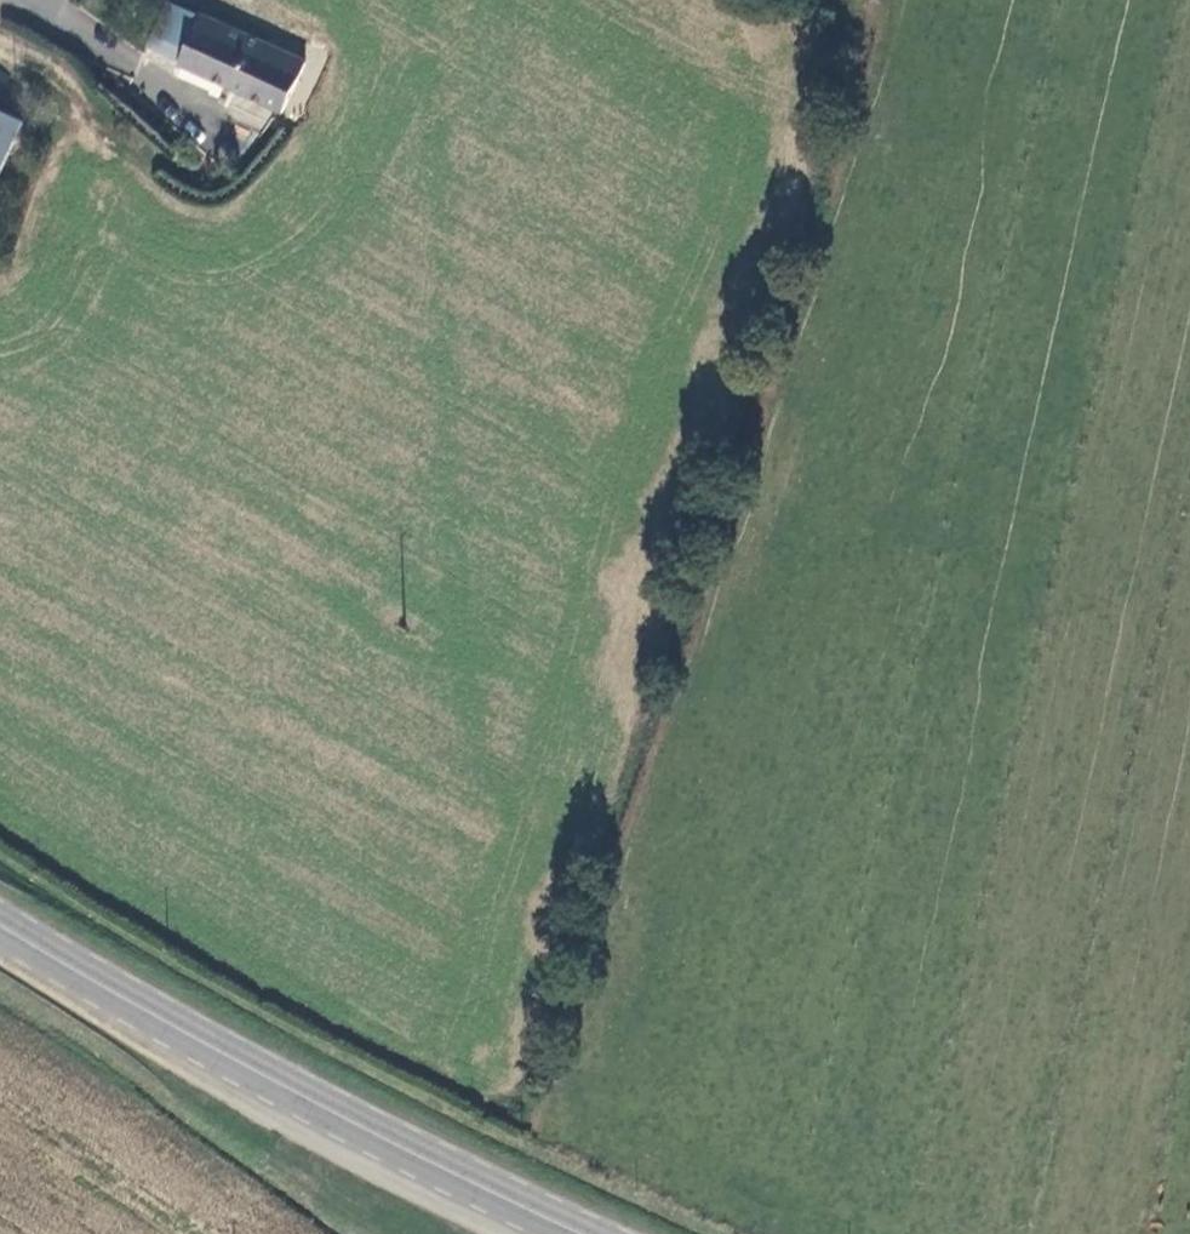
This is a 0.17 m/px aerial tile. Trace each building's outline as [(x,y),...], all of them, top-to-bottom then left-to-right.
[(245,124),(250,121),(251,119),(267,126),(275,110),(290,118),(313,66),(177,7),(156,55),(188,69),(187,71),(242,95),(233,114),(235,119),(245,124)] [(30,127),(0,114),(0,199),(30,127)]
